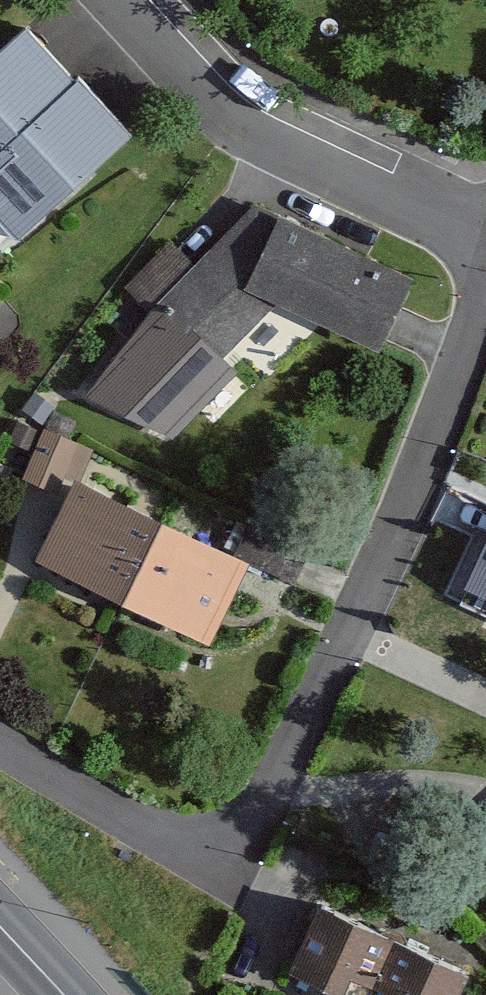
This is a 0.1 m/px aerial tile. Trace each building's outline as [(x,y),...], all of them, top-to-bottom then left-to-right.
[(23,28),(0,50),(0,149),(72,81),(23,28)] [(72,81),(0,149),(0,216),(16,232),(127,127),(78,76),(72,81)] [(409,279),(253,202),(190,263),(169,241),(123,286),(143,306),(150,300),(211,362),(275,299),(375,348),(409,279)] [(45,426),(24,474),(57,488),(78,440),(45,426)] [(37,556),(125,600),(164,522),(75,479),(37,556)] [(243,562),(164,522),(125,600),(205,639),(243,562)] [(262,533),(250,559),(292,579),(305,553),(262,533)] [(467,584),(485,592),(485,541),(467,584)] [(318,905),(290,967),(353,994),(368,994),(393,939),(318,905)] [(393,939),(368,994),(453,994),(464,970),(393,939)]
